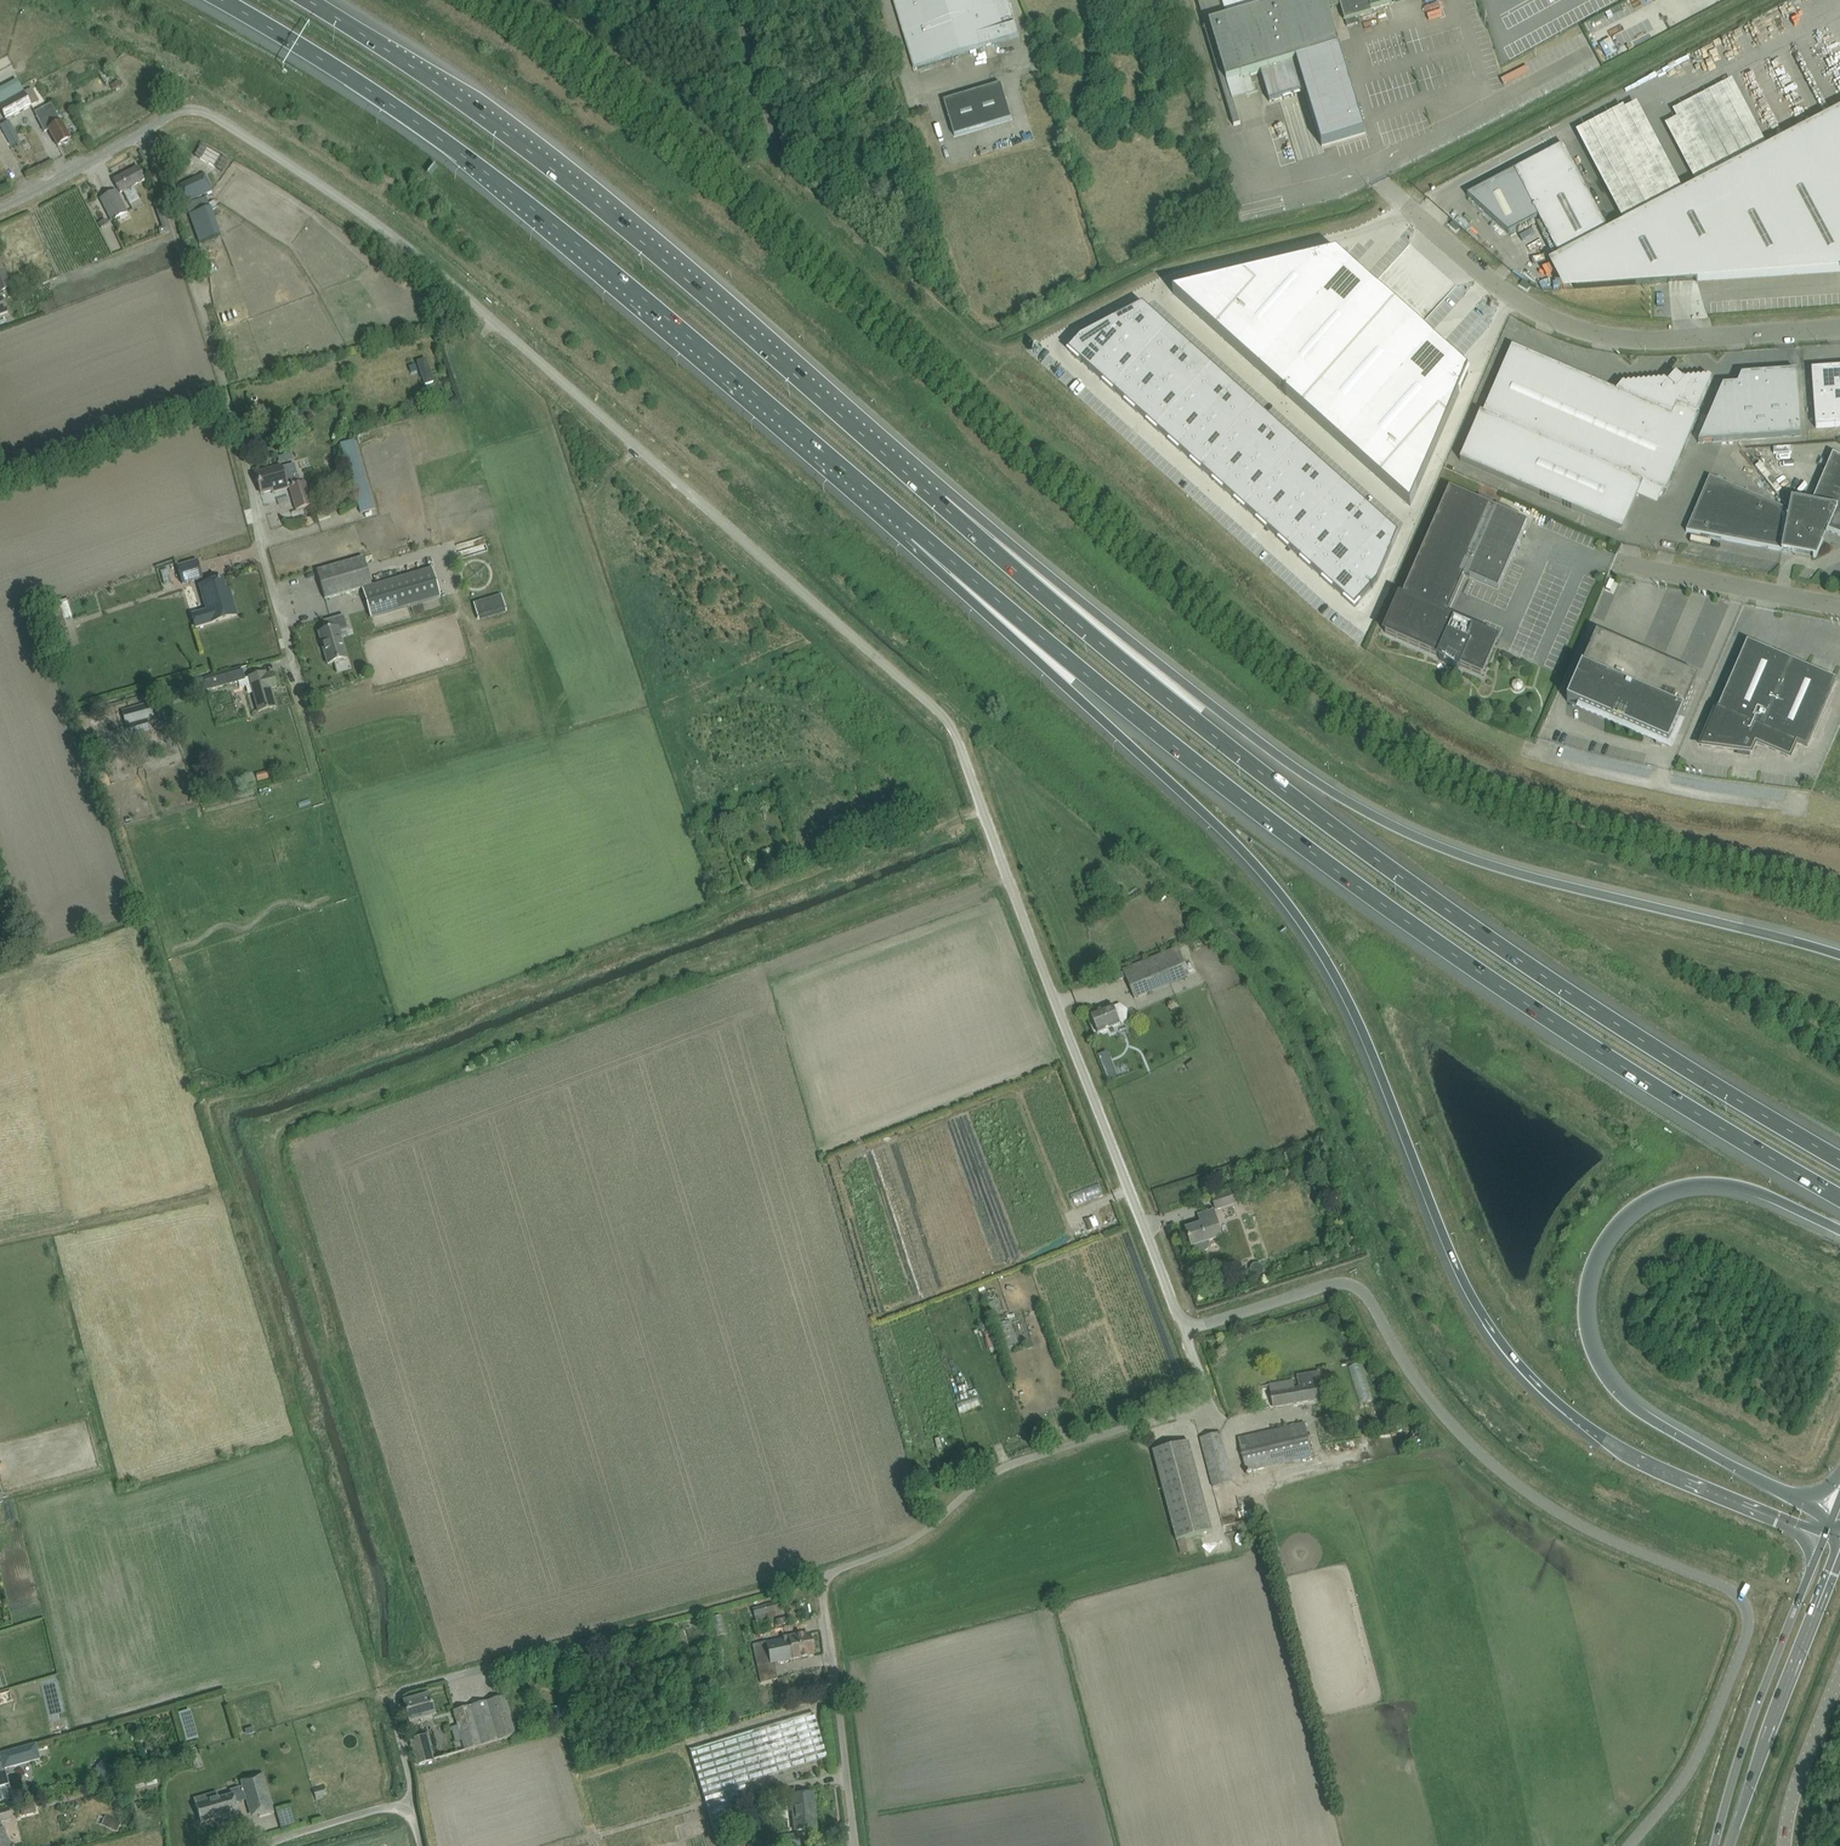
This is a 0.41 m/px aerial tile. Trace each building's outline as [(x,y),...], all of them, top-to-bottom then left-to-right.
[(913,68),(1019,36),(1008,0),(893,0),(913,68)] [(1205,26),(1204,27),(1234,126),(1240,124),(1233,98),(1231,92),(1244,89),(1246,95),(1255,92),(1250,76),(1261,72),(1269,102),(1305,92),(1322,147),(1365,134),(1340,48),(1328,9),(1330,8),(1340,5),(1347,26),(1358,23),(1356,17),(1371,13),(1370,10),(1393,3),(1403,0),(1197,0),(1205,26)] [(1012,118),(1001,84),(945,101),(955,135),(1012,118)] [(0,105),(0,111),(5,120),(31,106),(24,92),(0,105)] [(48,130),(52,135),(57,146),(70,139),(56,114),(57,113),(56,112),(51,104),(34,113),(45,132),(48,130)] [(1514,169),(1537,212),(1560,256),(1547,263),(1560,290),(1839,270),(1839,109),(1610,230),(1564,143),(1514,169)] [(0,126),(0,127),(11,146),(19,141),(8,121),(0,126)] [(132,210),(142,205),(132,187),(145,180),(138,167),(113,180),(119,191),(120,193),(122,191),(132,210)] [(213,191),(210,185),(205,174),(177,186),(184,204),(196,199),(213,191)] [(116,191),(100,199),(111,220),(127,212),(122,202),(116,191)] [(158,200),(153,202),(162,227),(158,229),(160,234),(161,234),(169,231),(170,231),(159,201),(158,200)] [(105,220),(98,223),(101,228),(108,225),(105,220)] [(1337,255),(1173,294),(1193,312),(1290,399),(1303,410),(1391,304),(1372,287),(1372,286),(1363,278),(1351,268),(1342,260),(1337,255)] [(11,289),(0,260),(0,293),(11,289)] [(1162,291),(1176,286),(1173,275),(1159,280),(1162,291)] [(1391,304),(1303,410),(1327,432),(1375,475),(1410,507),(1468,373),(1457,363),(1439,347),(1428,336),(1419,328),(1418,328),(1391,304)] [(1118,319),(1115,321),(1127,332),(1147,309),(1143,306),(1128,314),(1121,318),(1121,317),(1118,319)] [(1147,309),(1127,332),(1149,351),(1169,329),(1147,309)] [(1070,351),(1069,352),(1091,371),(1127,332),(1115,321),(1080,339),(1070,351)] [(1169,329),(1149,351),(1171,371),(1191,349),(1169,329)] [(1127,332),(1091,371),(1113,391),(1149,351),(1127,332)] [(1512,346),(1483,414),(1480,412),(1460,460),(1618,529),(1619,528),(1612,525),(1632,479),(1665,493),(1700,414),(1697,413),(1711,380),(1712,379),(1709,377),(1706,379),(1704,377),(1702,380),(1699,378),(1697,380),(1694,378),(1692,381),(1689,378),(1686,381),(1684,379),(1685,379),(1684,378),(1680,383),(1676,379),(1672,383),(1668,380),(1667,380),(1668,381),(1666,382),(1663,380),(1661,383),(1658,381),(1656,384),(1653,381),(1651,384),(1648,382),(1646,384),(1643,382),(1641,385),(1638,382),(1636,385),(1633,383),(1631,386),(1628,383),(1626,386),(1623,384),(1617,391),(1512,346)] [(1191,349),(1171,371),(1193,391),(1213,368),(1191,349)] [(1149,351),(1113,391),(1135,411),(1171,371),(1149,351)] [(1811,369),(1815,428),(1839,426),(1839,367),(1811,369)] [(1213,368),(1193,391),(1215,410),(1235,388),(1213,368)] [(1171,371),(1135,411),(1157,430),(1193,391),(1171,371)] [(1801,435),(1797,371),(1742,375),(1737,385),(1723,386),(1699,443),(1801,435)] [(1235,388),(1215,410),(1237,430),(1257,408),(1235,388)] [(1193,391),(1157,430),(1179,450),(1215,410),(1193,391)] [(1257,408),(1237,430),(1259,450),(1278,427),(1257,408)] [(1215,410),(1179,450),(1201,470),(1237,430),(1215,410)] [(294,420),(291,428),(299,431),(302,423),(294,420)] [(1278,427),(1259,450),(1281,469),(1300,447),(1278,427)] [(1237,430),(1201,470),(1223,489),(1259,450),(1237,430)] [(360,514),(375,509),(354,440),(339,444),(360,514)] [(1300,447),(1281,469),(1302,489),(1322,467),(1300,447)] [(1259,450),(1223,489),(1245,509),(1281,469),(1259,450)] [(1811,504),(1796,501),(1796,500),(1792,499),(1789,511),(1788,517),(1786,527),(1821,542),(1826,530),(1839,536),(1839,457),(1832,453),(1811,504)] [(280,467),(255,474),(261,494),(273,490),(273,492),(289,487),(296,511),(312,506),(305,482),(300,483),(294,463),(281,467),(280,467)] [(1322,467),(1302,489),(1324,509),(1344,487),(1322,467)] [(1281,469),(1245,509),(1267,529),(1302,489),(1281,469)] [(1786,527),(1788,517),(1782,516),(1783,508),(1709,477),(1686,532),(1781,550),(1781,552),(1794,554),(1795,551),(1814,555),(1813,558),(1816,558),(1823,543),(1821,542),(1786,527)] [(1344,487),(1324,509),(1346,528),(1366,506),(1344,487)] [(1400,598),(1385,633),(1440,657),(1440,659),(1458,670),(1460,666),(1482,675),(1497,641),(1477,632),(1446,618),(1467,571),(1500,585),(1527,522),(1494,508),(1449,488),(1404,593),(1401,599),(1400,598)] [(1302,489),(1267,529),(1289,549),(1324,509),(1302,489)] [(395,507),(404,503),(401,494),(391,498),(395,507)] [(318,521),(330,518),(325,499),(313,502),(318,521)] [(1413,504),(1410,511),(1421,515),(1423,509),(1413,504)] [(1366,506),(1346,528),(1368,548),(1388,526),(1366,506)] [(1324,509),(1289,549),(1311,568),(1346,528),(1324,509)] [(1388,526),(1368,548),(1386,564),(1398,535),(1388,526)] [(1346,528),(1311,568),(1333,588),(1368,548),(1346,528)] [(1368,548),(1333,588),(1355,608),(1377,582),(1378,582),(1386,564),(1368,548)] [(363,558),(328,568),(316,571),(325,599),(362,589),(372,586),(363,558)] [(177,566),(182,584),(202,578),(197,560),(177,566)] [(432,568),(372,586),(362,589),(370,618),(441,597),(432,568)] [(191,615),(195,628),(237,616),(231,595),(228,597),(222,579),(211,582),(199,586),(206,610),(191,615)] [(488,617),(516,608),(510,591),(483,599),(488,617)] [(76,594),(67,598),(73,616),(83,613),(76,594)] [(348,629),(344,615),(323,622),(325,631),(318,633),(328,664),(346,659),(338,632),(348,629)] [(1597,634),(1567,702),(1657,741),(1656,744),(1661,746),(1662,743),(1669,746),(1698,678),(1597,634)] [(1701,746),(1738,751),(1751,753),(1755,743),(1790,758),(1796,743),(1807,747),(1836,681),(1747,642),(1718,708),(1717,708),(1701,746)] [(224,675),(204,681),(207,691),(227,685),(238,682),(245,680),(245,679),(242,670),(224,675)] [(245,680),(238,682),(240,688),(250,685),(258,712),(264,710),(276,707),(272,695),(268,696),(267,690),(276,688),(272,673),(266,674),(266,672),(254,676),(248,677),(248,678),(245,679),(245,680)] [(142,705),(122,711),(126,726),(147,720),(142,705)] [(100,751),(96,757),(102,761),(106,755),(100,751)] [(735,819),(733,811),(714,817),(716,825),(735,819)] [(1105,889),(1089,898),(1093,905),(1109,896),(1105,889)] [(1166,898),(1162,894),(1158,897),(1162,902),(1166,898)] [(1179,948),(1134,966),(1123,970),(1135,999),(1190,976),(1188,971),(1193,969),(1191,963),(1186,965),(1179,948)] [(1113,1006),(1091,1015),(1098,1033),(1121,1024),(1120,1022),(1127,1020),(1127,1011),(1120,1005),(1114,1008),(1113,1006)] [(1107,1053),(1097,1057),(1107,1081),(1117,1078),(1107,1053)] [(1194,1060),(1186,1066),(1189,1071),(1197,1065),(1194,1060)] [(1111,1180),(1113,1188),(1121,1186),(1118,1178),(1111,1180)] [(1340,1186),(1330,1190),(1334,1199),(1343,1195),(1340,1186)] [(1240,1201),(1237,1190),(1212,1198),(1216,1210),(1235,1204),(1235,1203),(1240,1201)] [(1090,1201),(1080,1204),(1083,1215),(1093,1213),(1090,1201)] [(1209,1241),(1222,1237),(1213,1210),(1198,1215),(1201,1224),(1186,1229),(1192,1247),(1193,1247),(1195,1254),(1209,1250),(1210,1247),(1209,1241)] [(1112,1214),(1113,1226),(1122,1225),(1120,1213),(1112,1214)] [(1359,1236),(1345,1241),(1348,1248),(1362,1244),(1359,1236)] [(1320,1257),(1314,1259),(1316,1267),(1322,1265),(1320,1257)] [(1297,1376),(1299,1387),(1294,1388),(1293,1380),(1269,1385),(1273,1408),(1324,1399),(1319,1372),(1297,1376)] [(1238,1439),(1241,1451),(1246,1472),(1313,1456),(1308,1435),(1305,1424),(1238,1439)] [(1233,1482),(1224,1445),(1221,1433),(1200,1438),(1203,1450),(1213,1487),(1233,1482)] [(1153,1451),(1156,1463),(1177,1541),(1213,1531),(1189,1441),(1153,1451)] [(1234,1518),(1235,1526),(1247,1524),(1246,1517),(1234,1518)] [(1249,1527),(1235,1528),(1236,1542),(1250,1540),(1249,1527)] [(1219,1547),(1220,1554),(1230,1553),(1229,1546),(1219,1547)] [(781,1601),(752,1608),(756,1621),(784,1614),(781,1601)] [(755,1656),(760,1682),(777,1679),(774,1663),(813,1655),(809,1634),(797,1636),(797,1635),(752,1644),(755,1656)] [(404,1702),(410,1722),(434,1715),(428,1695),(404,1702)] [(461,1740),(465,1751),(515,1736),(504,1696),(453,1711),(458,1726),(448,1729),(448,1731),(452,1730),(455,1741),(461,1740)] [(813,1712),(690,1750),(714,1832),(732,1827),(727,1812),(748,1806),(741,1784),(827,1758),(813,1712)] [(223,1726),(218,1732),(225,1738),(230,1732),(223,1726)] [(433,1760),(427,1735),(410,1740),(417,1764),(429,1761),(433,1760)] [(9,1783),(5,1769),(40,1759),(36,1743),(0,1753),(0,1756),(2,1764),(0,1764),(0,1786),(9,1783)] [(101,1761),(94,1771),(104,1778),(120,1775),(101,1761)] [(241,1780),(250,1811),(257,1809),(260,1816),(274,1812),(262,1773),(241,1780)] [(155,1776),(127,1783),(129,1791),(157,1784),(155,1776)] [(586,1790),(596,1787),(594,1777),(583,1780),(586,1790)] [(774,1783),(746,1788),(749,1805),(777,1800),(774,1783)] [(324,1785),(312,1788),(316,1801),(323,1799),(322,1795),(327,1793),(324,1785)] [(28,1787),(11,1791),(13,1799),(30,1795),(28,1787)] [(812,1793),(800,1795),(792,1796),(796,1832),(808,1830),(808,1829),(816,1828),(812,1793)] [(207,1795),(194,1799),(201,1823),(222,1817),(222,1819),(238,1814),(233,1795),(209,1801),(207,1795)] [(296,1806),(287,1809),(291,1818),(300,1814),(296,1806)] [(27,1807),(19,1809),(22,1817),(29,1815),(27,1807)] [(8,1808),(0,1810),(0,1845),(12,1845),(11,1840),(9,1841),(5,1827),(3,1828),(2,1822),(11,1819),(8,1808)] [(105,1816),(101,1825),(117,1832),(121,1823),(105,1816)] [(19,1833),(27,1832),(27,1822),(19,1822),(19,1833)] [(736,1829),(741,1845),(742,1845),(747,1845),(742,1827),(736,1829)] [(776,1838),(777,1845),(799,1845),(798,1835),(776,1838)]
